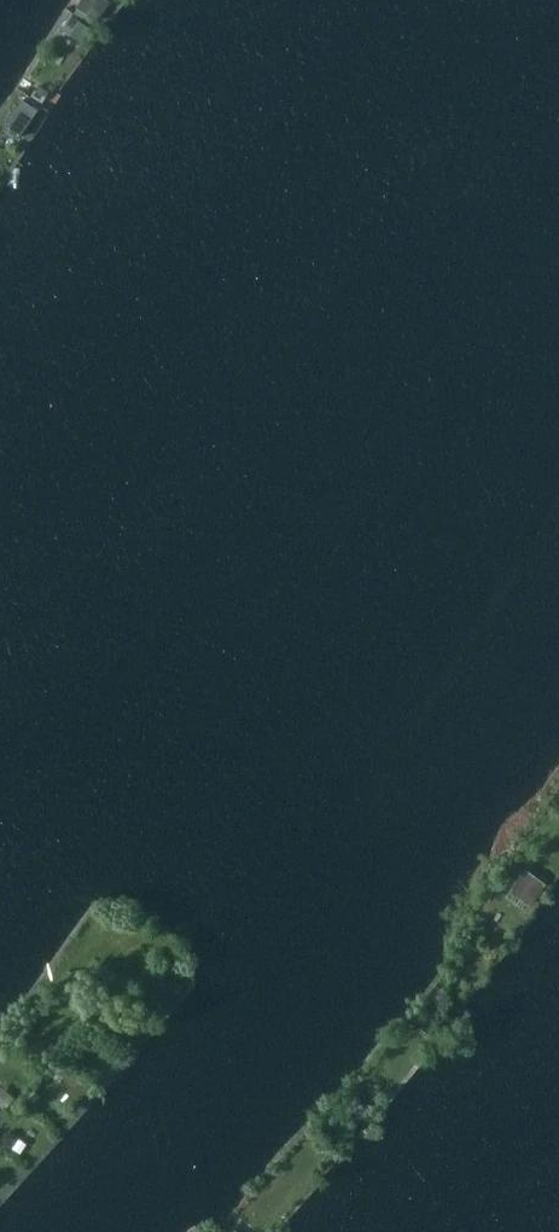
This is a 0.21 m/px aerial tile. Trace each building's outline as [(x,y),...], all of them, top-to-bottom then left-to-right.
[(74,8),(95,23),(109,3),(104,0),(79,0),(74,8)] [(68,16),(59,30),(79,43),(88,29),(68,16)] [(36,85),(29,97),(40,104),(47,92),(36,85)] [(16,98),(2,121),(19,133),(34,110),(16,98)] [(525,868),(512,886),(534,901),(546,884),(525,868)] [(434,992),(426,1003),(438,1012),(447,1000),(434,992)] [(38,1035),(26,1049),(38,1059),(50,1045),(38,1035)] [(0,1093),(0,1108),(2,1110),(12,1098),(3,1090),(0,1093)] [(32,1090),(25,1097),(33,1104),(39,1096),(32,1090)] [(350,1102),(341,1112),(357,1125),(365,1115),(350,1102)]
